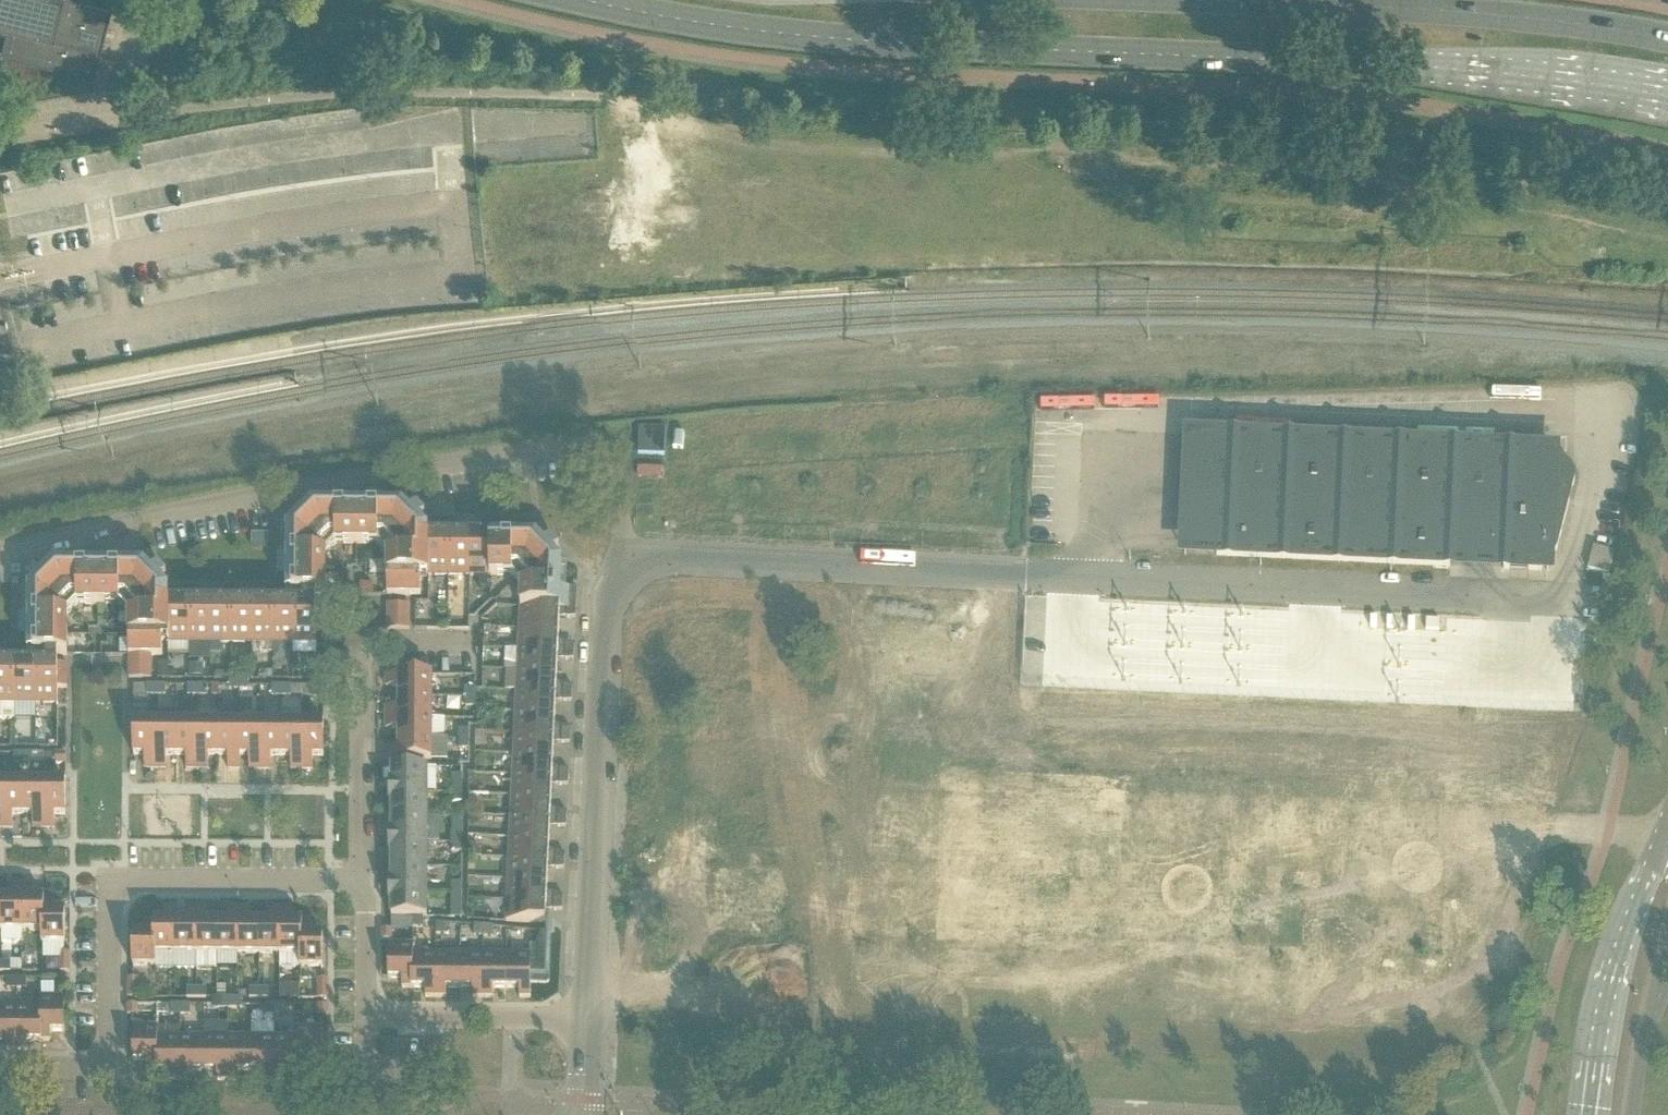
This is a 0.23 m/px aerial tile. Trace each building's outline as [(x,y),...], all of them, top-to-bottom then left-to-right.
[(8,23),(1,52),(3,53),(3,52),(95,74),(94,75),(95,76),(112,8),(111,8),(110,9),(80,1),(80,0),(0,0),(0,21),(8,23)] [(1556,551),(1558,548),(1573,486),(1575,482),(1575,477),(1574,473),(1573,468),(1570,465),(1567,461),(1563,459),(1559,457),(1554,456),(1521,455),(1521,449),(1196,434),(1191,525),(1218,526),(1217,556),(1542,571),(1543,556),(1546,556),(1549,556),(1552,555),(1555,553),(1556,551)] [(344,508),(345,496),(336,496),(336,501),(336,508),(344,508)] [(353,508),(353,496),(345,496),(344,508),(353,508)] [(362,508),(362,496),(353,496),(353,508),(362,508)] [(370,508),(370,496),(362,496),(362,508),(370,508)] [(379,508),(379,501),(379,496),(370,496),(370,508),(379,508)] [(316,644),(316,628),(316,620),(316,612),(316,604),(316,596),(326,596),(326,555),(336,545),(378,545),(388,555),(388,577),(421,577),(427,577),(427,537),(428,537),(428,529),(429,529),(422,521),(422,520),(425,517),(417,509),(411,514),(403,506),(403,501),(379,501),(379,508),(370,508),(362,508),(353,508),(344,508),(336,508),(336,501),(310,500),(304,507),(308,511),(300,519),(292,526),(288,522),(282,528),(282,554),(288,554),(288,565),(288,572),(283,572),(283,576),(282,576),(281,588),(277,588),(274,588),(274,599),(274,644),(294,644),(316,644)] [(300,519),(308,511),(304,507),(300,503),(292,511),(300,519)] [(292,526),(300,519),(292,511),(285,519),(288,522),(292,526)] [(449,577),(449,521),(442,521),(442,529),(444,532),(444,537),(441,537),(428,537),(427,537),(427,577),(449,577)] [(470,577),(470,537),(457,537),(455,537),(455,532),(457,529),(457,528),(456,521),(449,521),(449,577),(470,577)] [(491,577),(491,537),(491,528),(491,521),(484,521),(484,529),(486,532),(486,537),(483,537),(470,537),(470,577),(491,577)] [(506,537),(506,528),(491,528),(491,537),(506,537)] [(560,549),(551,541),(545,547),(537,538),(537,532),(513,532),(513,537),(506,537),(491,537),(491,577),(512,577),(521,589),(522,590),(521,608),(560,610),(560,599),(561,588),(566,588),(567,565),(562,565),(554,555),(560,549)] [(1593,548),(1588,570),(1608,575),(1614,553),(1593,548)] [(288,565),(288,554),(282,554),(277,554),(277,565),(288,565)] [(86,568),(86,556),(77,556),(77,561),(77,568),(86,568)] [(94,568),(95,556),(86,556),(86,568),(94,568)] [(103,568),(103,556),(95,556),(94,568),(103,568)] [(111,568),(112,556),(103,556),(103,568),(111,568)] [(120,568),(120,561),(120,556),(112,556),(111,568),(120,568)] [(58,688),(58,679),(58,672),(58,665),(58,656),(68,656),(68,615),(78,606),(120,606),(129,616),(129,637),(163,637),(163,644),(168,644),(168,604),(169,604),(169,594),(169,592),(161,584),(161,583),(167,577),(158,569),(152,574),(144,566),(144,561),(120,561),(120,568),(111,568),(103,568),(94,568),(86,568),(77,568),(77,561),(51,561),(45,567),(50,571),(42,579),(34,587),(29,582),(23,588),(23,615),(30,615),(29,626),(29,632),(25,632),(25,637),(24,637),(23,648),(16,648),(16,704),(58,704),(58,688)] [(42,579),(50,571),(45,567),(42,564),(34,571),(42,579)] [(288,572),(288,565),(277,565),(277,576),(282,576),(283,576),(283,572),(288,572)] [(34,587),(42,579),(34,571),(26,579),(29,582),(34,587)] [(421,596),(421,577),(388,577),(387,596),(421,596)] [(190,644),(190,588),(183,588),(182,596),(185,599),(185,604),(182,604),(169,604),(168,604),(168,644),(190,644)] [(211,644),(211,604),(198,604),(195,604),(195,599),(198,596),(197,588),(190,588),(190,644),(211,644)] [(232,644),(232,588),(225,588),(224,596),(227,599),(227,604),(224,604),(211,604),(211,644),(232,644)] [(253,644),(253,604),(240,604),(237,604),(237,599),(240,596),(239,588),(232,588),(232,644),(253,644)] [(274,644),(274,599),(274,588),(267,588),(266,596),(268,599),(268,604),(266,604),(253,604),(253,644),(274,644)] [(569,599),(569,588),(566,588),(561,588),(560,599),(569,599)] [(577,600),(577,589),(569,588),(569,599),(577,600)] [(568,610),(569,599),(560,599),(560,610),(568,610)] [(576,611),(577,600),(569,599),(568,610),(576,611)] [(399,614),(399,605),(387,605),(387,613),(399,614)] [(410,614),(410,605),(399,605),(399,614),(410,614)] [(576,618),(576,611),(568,610),(560,610),(521,608),(520,629),(560,631),(560,618),(560,615),(565,615),(568,618),(576,618)] [(398,622),(399,614),(387,613),(387,622),(398,622)] [(410,622),(410,614),(399,614),(398,622),(410,622)] [(29,626),(30,615),(23,615),(19,615),(19,626),(29,626)] [(398,630),(398,622),(387,622),(387,630),(398,630)] [(410,630),(410,622),(398,622),(398,630),(410,630)] [(29,632),(29,626),(19,626),(18,636),(24,637),(25,637),(25,632),(29,632)] [(559,644),(560,631),(520,629),(519,650),(575,652),(575,645),(567,644),(564,647),(559,646),(559,644)] [(163,657),(163,644),(163,637),(129,637),(129,656),(140,656),(152,656),(163,657)] [(16,720),(16,704),(16,648),(9,648),(8,656),(10,660),(10,664),(8,664),(0,664),(0,720),(16,720)] [(574,660),(575,652),(519,650),(518,671),(558,673),(558,660),(558,657),(563,657),(566,660),(574,660)] [(169,664),(158,664),(158,680),(169,680),(169,664)] [(189,666),(189,679),(203,679),(203,666),(189,666)] [(557,686),(558,673),(518,671),(517,692),(573,694),(573,687),(565,686),(562,688),(557,688),(557,686)] [(228,673),(215,672),(215,680),(228,681),(228,673)] [(272,672),(259,672),(259,680),(272,680),(272,672)] [(432,697),(432,676),(386,676),(386,688),(399,688),(399,697),(432,697)] [(67,688),(67,679),(58,679),(58,688),(67,688)] [(249,679),(239,680),(239,691),(249,690),(249,679)] [(239,691),(239,680),(229,680),(229,691),(239,691)] [(197,697),(197,686),(187,686),(187,697),(197,697)] [(207,686),(197,686),(197,697),(207,697),(207,686)] [(282,697),(282,687),(272,686),(272,696),(282,697)] [(156,697),(156,687),(147,687),(147,697),(156,697)] [(166,687),(156,687),(156,697),(166,697),(166,687)] [(291,687),(282,687),(282,697),(291,697),(291,687)] [(324,697),(324,687),(314,687),(314,697),(324,697)] [(465,688),(465,698),(476,698),(476,688),(465,688)] [(557,702),(557,699),(561,699),(565,702),(573,701),(573,694),(517,692),(516,713),(556,715),(557,702)] [(432,719),(432,698),(432,697),(399,697),(399,707),(386,707),(386,719),(432,719)] [(476,708),(476,698),(465,698),(465,708),(476,708)] [(556,727),(556,715),(516,713),(516,734),(571,736),(571,729),(563,728),(560,730),(555,730),(556,727)] [(303,770),(303,724),(302,724),(302,715),(281,715),(281,724),(282,724),(282,757),(291,757),(291,770),(303,770)] [(432,740),(432,719),(386,719),(386,730),(399,730),(399,740),(432,740)] [(155,769),(155,723),(134,723),(134,756),(145,756),(145,769),(155,769)] [(176,756),(176,723),(155,723),(155,769),(167,769),(167,756),(176,756)] [(197,769),(197,723),(176,723),(176,756),(186,756),(186,769),(197,769)] [(218,757),(219,723),(197,723),(197,769),(209,769),(209,756),(218,757)] [(239,757),(240,723),(219,723),(218,757),(228,757),(228,769),(241,770),(241,757),(239,757)] [(261,770),(261,724),(240,723),(239,757),(241,757),(249,757),(249,770),(261,770)] [(282,757),(282,724),(281,724),(261,724),(261,770),(271,770),(271,757),(282,757)] [(324,757),(324,724),(303,724),(303,770),(313,770),(313,757),(324,757)] [(459,732),(459,741),(470,741),(470,732),(459,732)] [(555,744),(555,741),(560,741),(563,743),(571,743),(571,736),(516,734),(515,755),(554,756),(555,744)] [(432,761),(432,740),(399,740),(399,749),(386,749),(386,761),(432,761)] [(470,750),(470,741),(459,741),(459,750),(470,750)] [(14,755),(14,765),(24,765),(24,755),(14,755)] [(24,755),(24,765),(33,765),(33,755),(24,755)] [(56,755),(56,765),(66,765),(66,755),(56,755)] [(554,769),(554,756),(515,755),(514,776),(569,778),(570,771),(562,770),(558,772),(554,772),(554,769)] [(428,768),(414,768),(392,768),(392,783),(389,783),(389,793),(428,793),(428,768)] [(553,785),(553,783),(558,783),(561,785),(569,785),(569,778),(514,776),(513,796),(553,798),(553,785)] [(452,777),(452,790),(463,790),(464,777),(452,777)] [(24,816),(24,783),(3,782),(3,828),(13,828),(13,816),(24,816)] [(45,829),(45,783),(24,783),(24,816),(33,816),(33,829),(45,829)] [(66,783),(45,783),(45,829),(55,829),(55,816),(66,816),(66,783)] [(463,803),(463,790),(452,790),(452,803),(463,803)] [(428,818),(428,793),(389,793),(389,803),(392,803),(392,818),(428,818)] [(552,811),(553,798),(513,796),(512,817),(568,820),(568,813),(560,812),(557,814),(552,814),(552,811)] [(551,840),(551,827),(551,824),(556,825),(559,827),(567,827),(568,820),(512,817),(511,838),(551,840)] [(427,843),(428,818),(392,818),(392,833),(389,833),(389,843),(427,843)] [(452,835),(452,844),(463,844),(463,835),(452,835)] [(550,853),(551,840),(511,838),(510,859),(566,862),(566,854),(558,854),(555,856),(550,856),(550,853)] [(427,868),(427,843),(389,843),(389,853),(392,853),(392,868),(427,868)] [(463,853),(463,844),(452,844),(452,853),(463,853)] [(549,882),(550,869),(550,866),(554,866),(558,869),(566,869),(566,862),(510,859),(509,880),(549,882)] [(427,893),(427,868),(392,868),(392,883),(389,883),(389,893),(427,893)] [(548,897),(548,895),(549,882),(509,880),(508,901),(564,903),(564,896),(556,895),(553,898),(548,897)] [(1,898),(1,931),(17,931),(21,931),(21,885),(17,885),(12,885),(12,898),(1,898)] [(21,885),(21,931),(36,932),(42,932),(42,898),(36,898),(34,898),(34,885),(21,885)] [(452,885),(452,894),(463,893),(463,885),(452,885)] [(427,919),(427,893),(389,893),(389,903),(392,903),(392,918),(414,919),(424,919),(427,919)] [(463,919),(463,893),(452,894),(452,918),(463,919)] [(42,932),(42,944),(44,944),(65,945),(65,912),(55,912),(55,899),(42,898),(42,932)] [(564,911),(564,903),(508,901),(508,924),(524,924),(547,924),(548,911),(548,908),(553,908),(556,911),(564,911)] [(156,921),(156,954),(177,954),(177,921),(177,908),(165,908),(165,921),(163,921),(156,921)] [(177,921),(177,954),(198,954),(198,908),(186,908),(186,921),(181,921),(177,921)] [(198,908),(198,954),(218,954),(218,921),(208,921),(208,908),(200,908),(198,908)] [(218,921),(218,954),(239,955),(239,909),(238,909),(228,909),(228,921),(219,921),(218,921)] [(239,909),(239,955),(259,955),(259,922),(256,922),(250,921),(250,909),(239,909)] [(259,922),(259,955),(280,955),(280,909),(275,909),(269,909),(269,922),(259,922)] [(280,909),(280,955),(300,955),(300,922),(294,922),(292,922),(292,909),(280,909)] [(414,928),(414,919),(392,918),(392,928),(414,928)] [(424,928),(424,919),(414,919),(414,928),(424,928)] [(133,934),(133,967),(156,967),(156,954),(156,921),(144,921),(144,934),(133,934)] [(300,955),(300,968),(301,968),(323,968),(323,935),(312,935),(312,922),(300,922),(300,955)] [(437,925),(437,935),(447,935),(447,925),(437,925)] [(484,938),(485,927),(475,926),(474,937),(484,938)] [(495,928),(485,927),(484,938),(494,938),(495,928)] [(392,930),(382,930),(382,941),(392,941),(392,930)] [(551,933),(539,932),(539,941),(551,941),(551,933)] [(413,989),(413,955),(414,955),(414,945),(389,945),(389,979),(402,979),(402,989),(413,989)] [(70,963),(70,953),(61,953),(60,963),(60,973),(70,973),(70,963)] [(436,955),(414,955),(413,955),(413,989),(426,989),(426,998),(436,998),(436,955)] [(460,989),(460,955),(436,955),(436,998),(447,998),(447,989),(460,989)] [(483,998),(483,955),(460,955),(460,989),(473,989),(473,998),(483,998)] [(507,989),(507,955),(483,955),(483,998),(494,998),(494,989),(507,989)] [(531,955),(509,955),(507,955),(507,989),(520,989),(520,999),(531,999),(531,955)] [(11,963),(2,963),(2,974),(11,974),(11,963)] [(18,989),(17,979),(8,979),(8,989),(18,989)] [(27,979),(17,979),(18,989),(27,989),(27,979)] [(70,990),(70,979),(60,979),(60,990),(70,990)] [(138,979),(134,979),(128,979),(128,989),(128,999),(138,999),(138,989),(138,979)] [(328,1000),(328,980),(319,980),(318,1000),(328,1000)] [(281,985),(280,999),(290,999),(299,999),(299,992),(299,986),(290,985),(281,985)] [(226,987),(217,987),(217,998),(226,998),(226,987)] [(197,1000),(197,990),(188,989),(187,1000),(197,1000)] [(259,1000),(259,989),(250,989),(250,1000),(259,1000)] [(269,989),(259,989),(259,1000),(269,1000),(269,989)] [(207,990),(197,990),(197,1000),(206,1000),(207,990)] [(65,998),(64,998),(40,998),(40,1007),(41,1007),(41,1042),(51,1042),(51,1032),(65,1033),(65,998)] [(223,1009),(223,999),(213,999),(213,1009),(223,1009)] [(233,1009),(233,999),(223,999),(223,1009),(233,1009)] [(243,999),(233,999),(233,1009),(243,1009),(243,999)] [(138,1016),(138,1005),(128,1005),(128,1016),(138,1016)] [(171,1015),(171,1006),(156,1006),(156,1015),(171,1015)] [(181,1015),(181,1006),(171,1006),(171,1015),(181,1015)] [(191,1015),(191,1006),(181,1006),(181,1015),(191,1015)] [(275,1016),(275,1006),(266,1006),(266,1016),(275,1016)] [(285,1006),(275,1006),(275,1016),(285,1016),(285,1006)] [(328,1017),(328,1006),(318,1006),(318,1017),(328,1017)] [(18,1007),(0,1007),(0,1042),(7,1042),(7,1051),(17,1051),(18,1007)] [(41,1042),(41,1007),(40,1007),(40,1008),(18,1007),(17,1051),(28,1051),(28,1042),(41,1042)] [(157,1072),(157,1037),(158,1037),(158,1028),(133,1028),(133,1062),(147,1062),(147,1071),(157,1072)] [(323,1029),(322,1029),(298,1029),(298,1038),(298,1072),(309,1072),(309,1063),(323,1063),(323,1029)] [(181,1081),(181,1038),(158,1037),(157,1037),(157,1072),(170,1072),(170,1081),(181,1081)] [(204,1072),(204,1038),(181,1038),(181,1081),(191,1081),(191,1072),(204,1072)] [(228,1081),(228,1038),(204,1038),(204,1072),(217,1072),(217,1081),(228,1081)] [(251,1072),(251,1038),(228,1038),(228,1081),(238,1081),(238,1072),(251,1072)] [(275,1081),(275,1038),(251,1038),(251,1072),(264,1072),(264,1081),(275,1081)] [(298,1038),(275,1038),(275,1081),(285,1081),(285,1072),(298,1072),(298,1038)]
